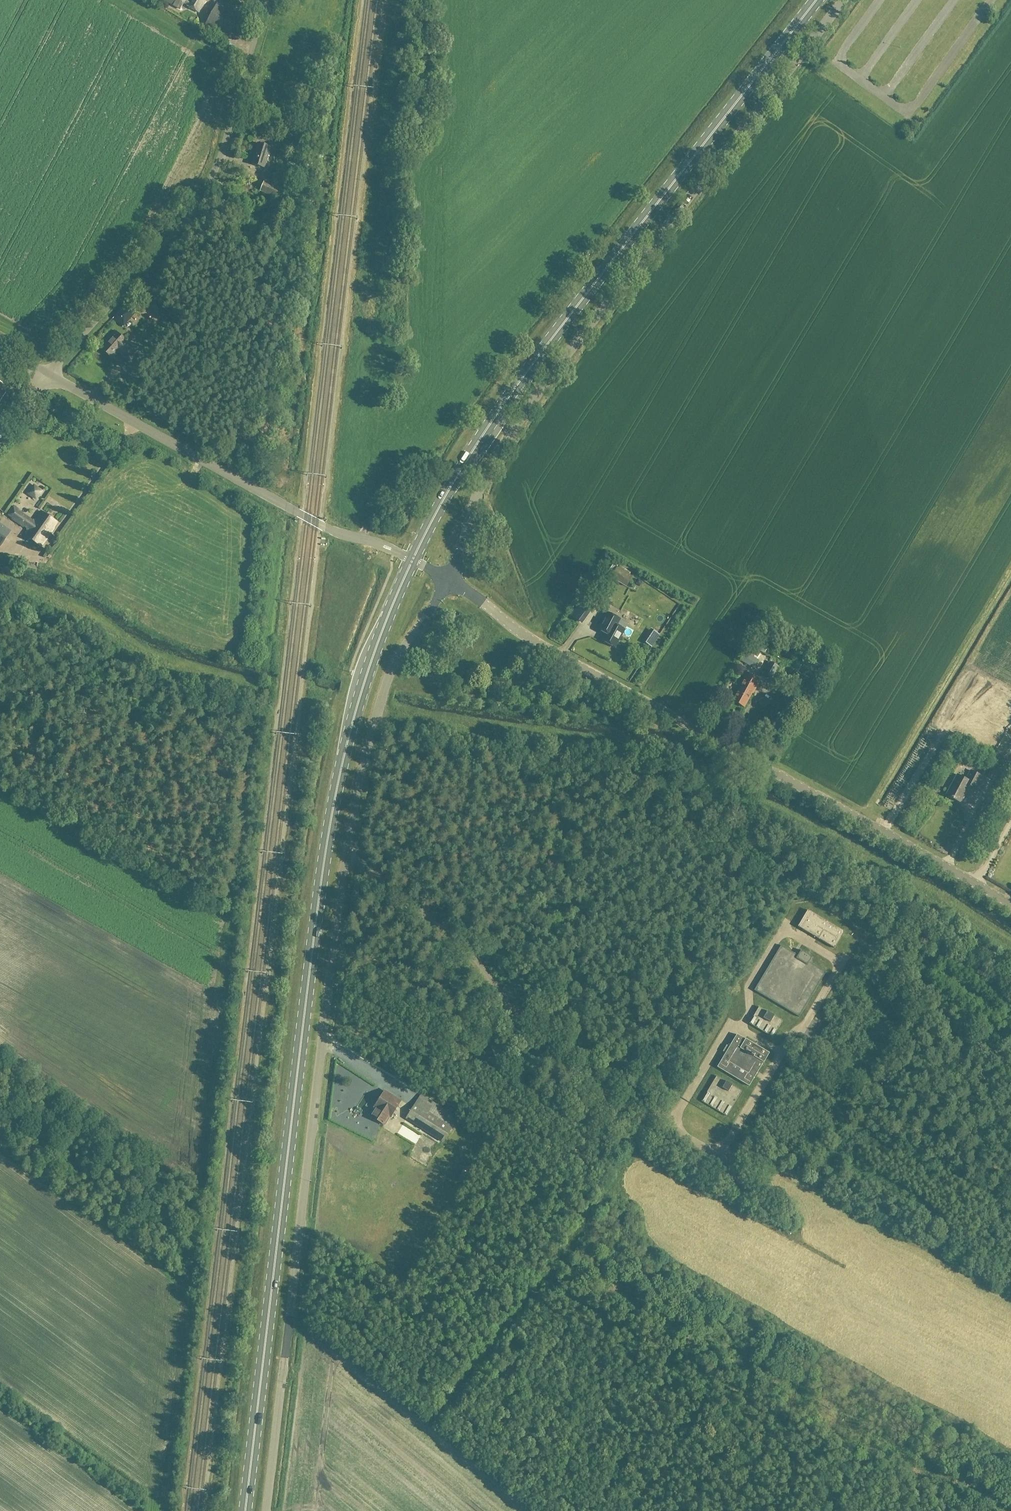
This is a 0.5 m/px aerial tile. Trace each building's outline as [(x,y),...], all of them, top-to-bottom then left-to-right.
[(190,1),(189,0),(166,0),(165,1),(180,9),(184,3),(187,5),(187,6),(198,13),(206,0),(190,0),(190,1)] [(214,1),(204,20),(225,31),(235,11),(214,1)] [(271,147),(257,143),(251,164),(264,168),(271,147)] [(287,204),(291,193),(264,181),(260,192),(287,204)] [(146,306),(160,318),(168,309),(154,297),(146,306)] [(133,316),(124,307),(113,319),(122,328),(133,316)] [(100,348),(112,359),(118,352),(129,362),(138,352),(127,342),(115,331),(100,348)] [(53,528),(57,523),(41,512),(33,523),(29,520),(29,519),(18,512),(19,511),(14,507),(9,515),(13,518),(12,519),(24,527),(25,525),(30,528),(25,535),(41,547),(54,529),(53,528)] [(1,546),(11,532),(0,524),(0,546),(1,546)] [(632,582),(622,575),(613,589),(622,596),(632,582)] [(615,648),(624,630),(628,624),(608,613),(599,630),(606,634),(602,641),(615,648)] [(743,664),(753,669),(758,661),(748,655),(743,664)] [(770,679),(774,672),(779,675),(782,670),(777,667),(778,667),(769,662),(762,674),(770,679)] [(752,694),(759,681),(745,673),(738,687),(739,687),(731,702),(743,708),(750,693),(752,694)] [(993,765),(987,776),(997,781),(1002,770),(993,765)] [(982,777),(970,771),(966,780),(957,775),(946,795),(960,803),(968,787),(975,790),(982,777)] [(806,910),(797,927),(833,949),(843,932),(806,910)] [(797,1018),(824,973),(808,963),(811,957),(800,950),(796,956),(780,946),(753,991),(797,1018)] [(771,1038),(781,1021),(773,1016),(766,1012),(758,1008),(747,1024),(771,1038)] [(768,1054),(758,1048),(744,1040),(735,1035),(716,1068),(748,1087),(762,1063),(762,1064),(768,1054)] [(725,1117),(735,1100),(740,1092),(731,1086),(731,1085),(725,1082),(715,1076),(700,1102),(725,1117)] [(390,1117),(391,1117),(401,1102),(385,1092),(375,1107),(376,1108),(371,1116),(384,1125),(390,1117)] [(443,1142),(452,1128),(415,1105),(406,1119),(443,1142)]
